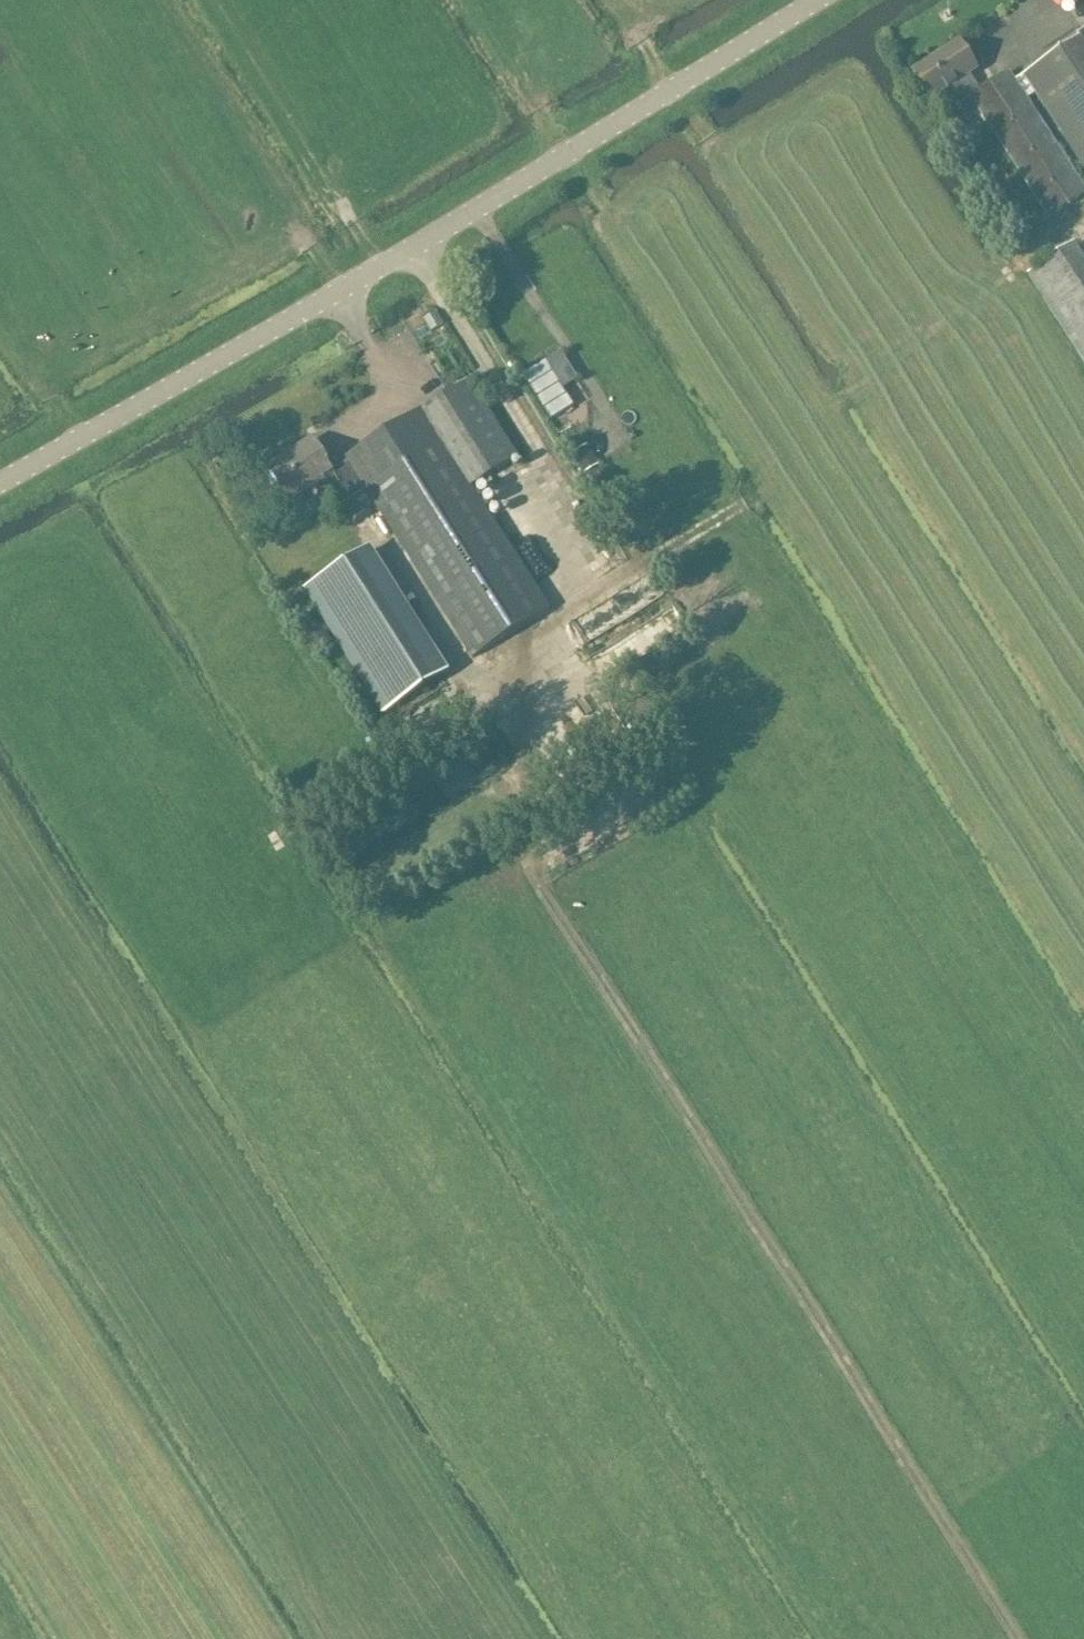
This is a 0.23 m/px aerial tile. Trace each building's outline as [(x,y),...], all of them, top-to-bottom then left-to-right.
[(1077,36),(1079,39),(1022,76),(1083,171),(1083,31),(1077,36)] [(960,42),(913,72),(931,101),(953,86),(964,102),(971,98),(980,92),(969,76),(979,71),(960,42)] [(1010,73),(980,92),(971,98),(1049,218),(1083,196),(1083,189),(1010,73)] [(1027,277),(1048,309),(1083,285),(1083,259),(1075,245),(1027,277)] [(576,383),(558,356),(524,378),(552,421),(575,406),(565,390),(576,383)] [(421,414),(352,458),(353,460),(372,489),(477,656),(550,610),(473,487),(518,458),(470,382),(421,413),(421,414)] [(314,440),(268,469),(289,502),(322,480),(340,508),(372,489),(353,460),(333,472),(314,440)] [(597,465),(589,452),(573,462),(581,475),(597,465)] [(305,592),(325,625),(335,641),(384,720),(452,678),(372,550),(305,592)] [(325,625),(304,638),(313,654),(335,641),(325,625)]
